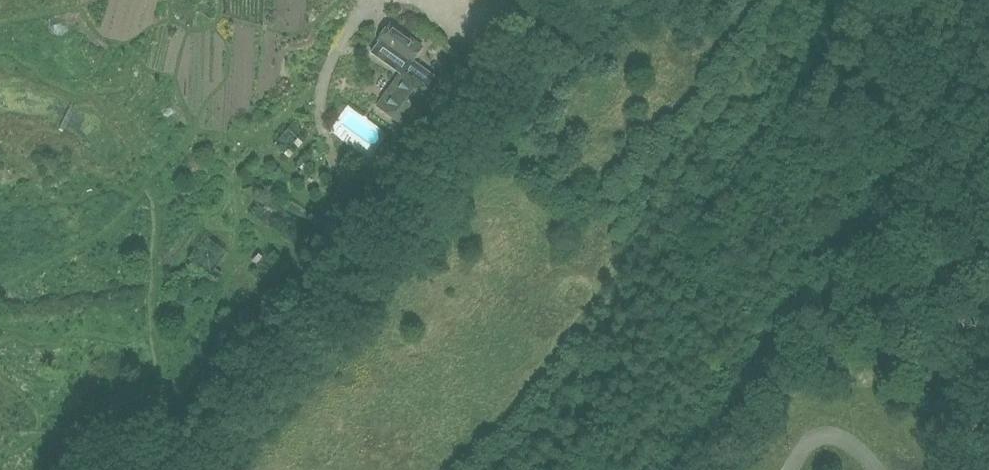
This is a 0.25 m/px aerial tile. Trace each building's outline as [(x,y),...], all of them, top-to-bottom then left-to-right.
[(375,41),(411,66),(414,62),(424,46),(390,21),(375,41)] [(409,129),(434,94),(404,72),(378,106),(409,129)] [(334,220),(319,211),(313,222),(328,232),(334,220)]
